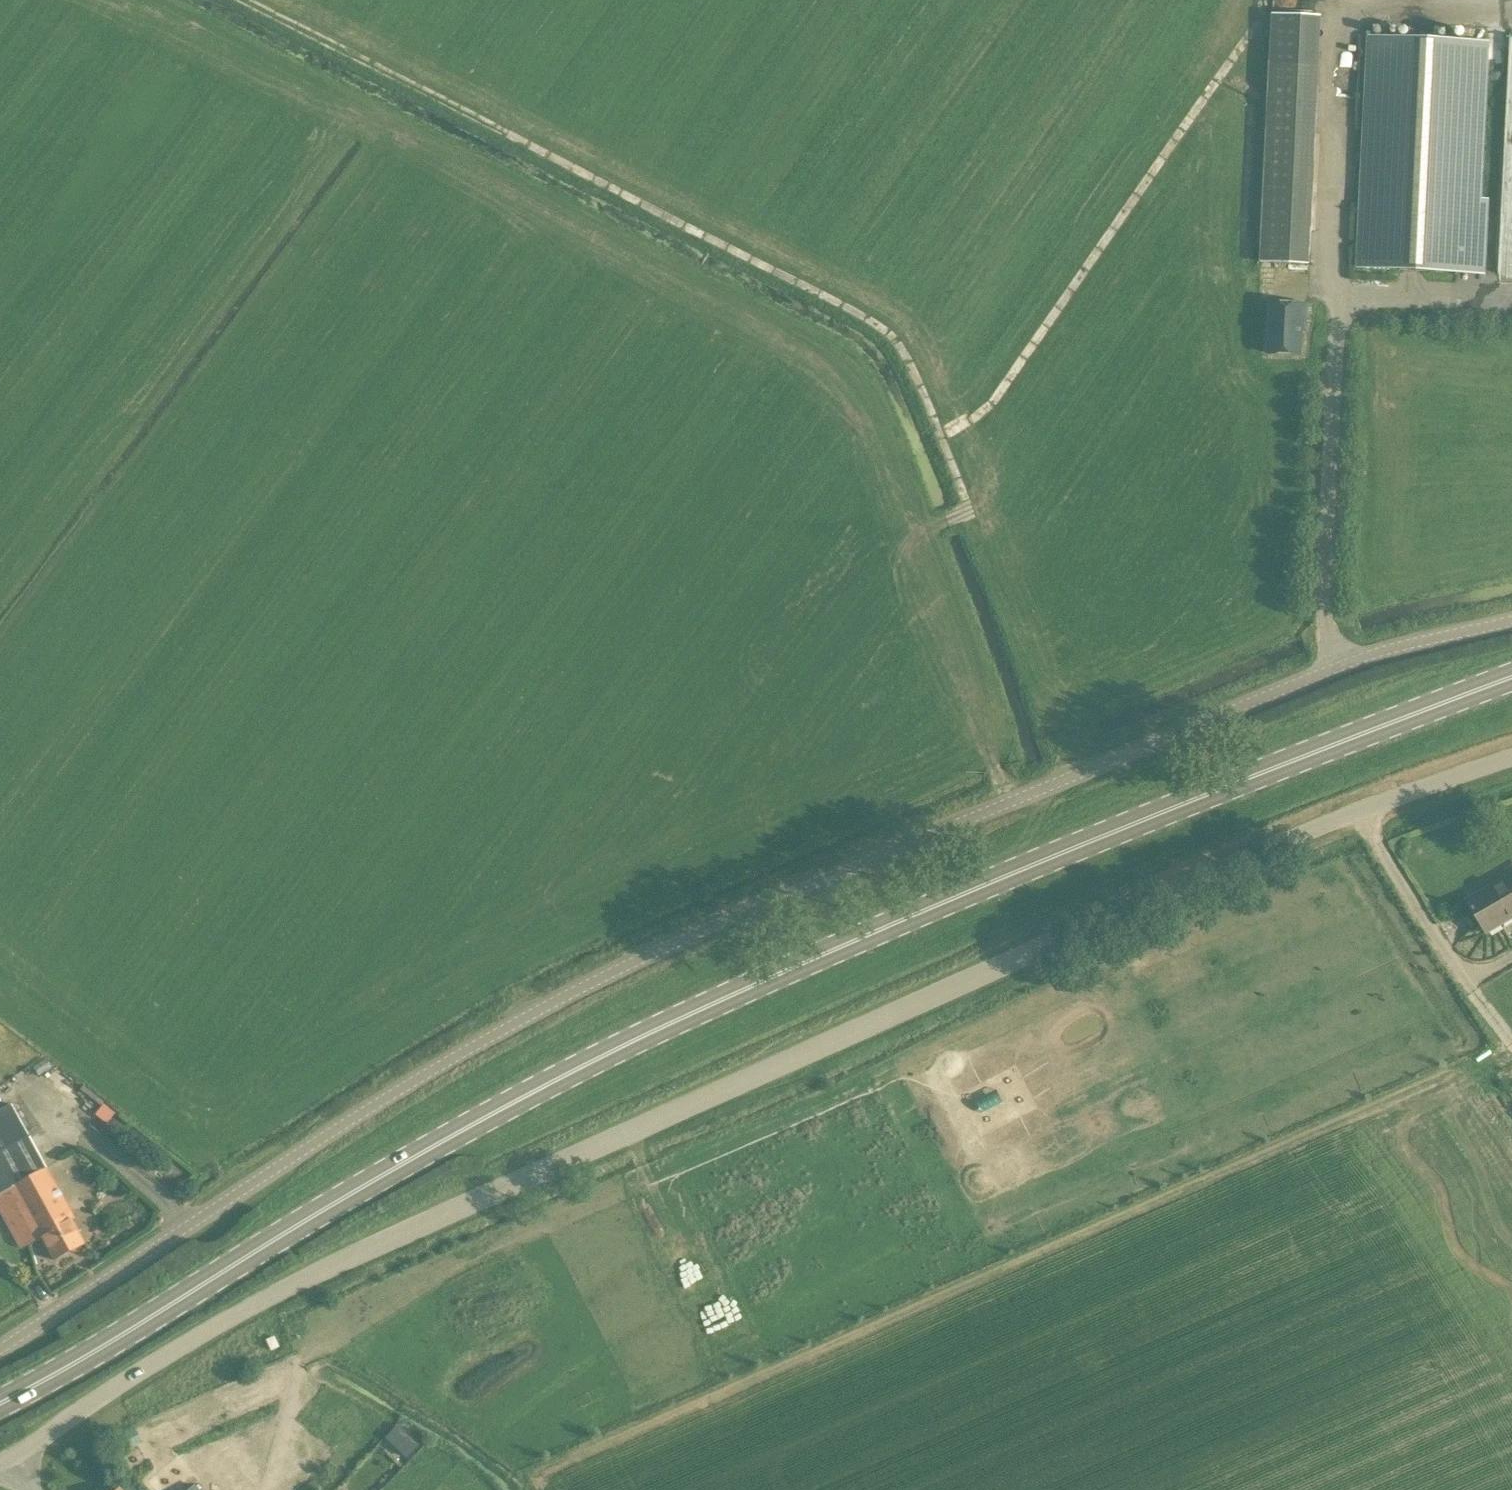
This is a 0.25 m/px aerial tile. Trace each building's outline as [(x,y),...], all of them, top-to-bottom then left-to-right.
[(1477,198),(1485,40),(1372,34),(1361,265),(1484,271),(1488,198),(1477,198)] [(1271,60),(1261,261),(1301,262),(1311,62),(1271,60)] [(1307,305),(1270,303),(1268,353),(1302,355),(1303,323),(1306,323),(1307,305)] [(1511,916),(1511,879),(1494,890),(1491,885),(1467,899),(1486,932),(1511,916)] [(106,1121),(114,1111),(102,1101),(94,1112),(106,1121)] [(20,1248),(41,1237),(54,1259),(84,1243),(71,1219),(74,1217),(46,1167),(45,1168),(10,1104),(0,1110),(0,1211),(20,1248)]
